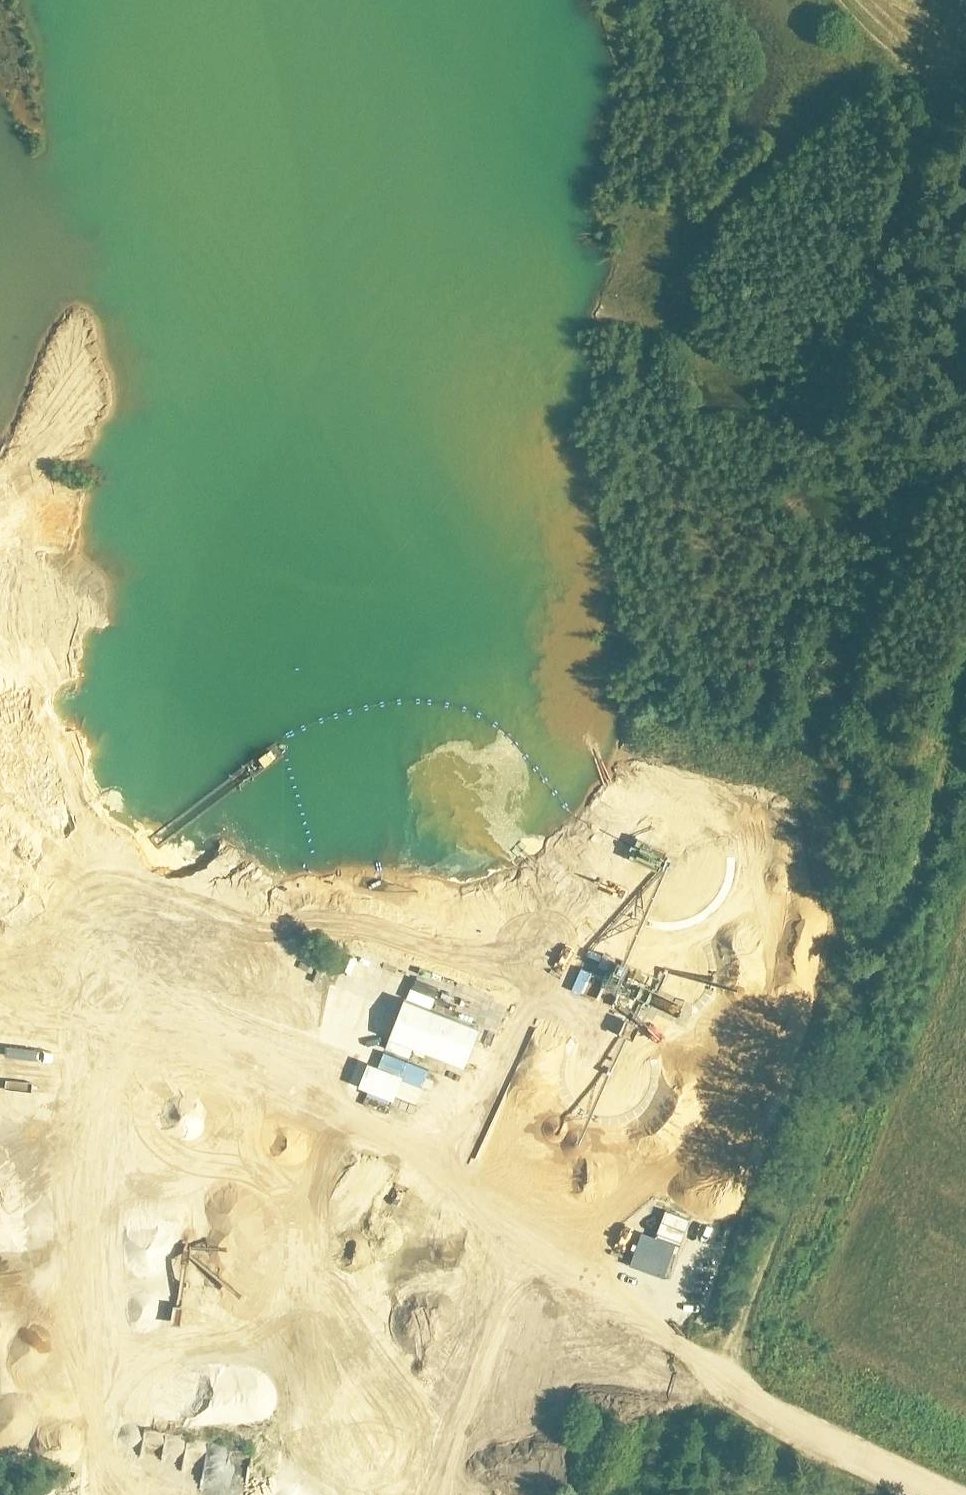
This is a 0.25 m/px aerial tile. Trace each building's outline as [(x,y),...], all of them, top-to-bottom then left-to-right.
[(705,1187),(683,1180),(661,1243),(648,1238),(641,1262),(652,1267),(676,1275),(705,1187)]
